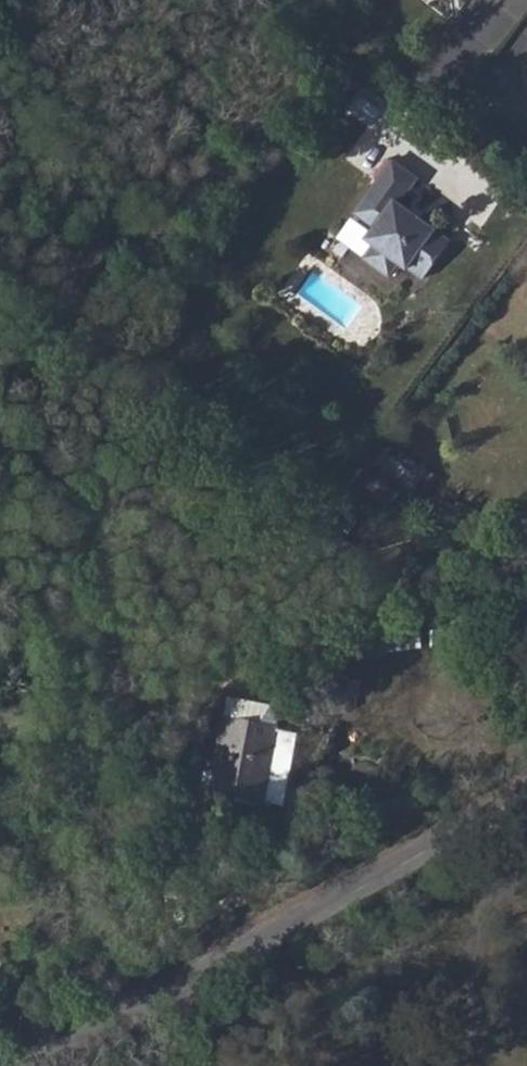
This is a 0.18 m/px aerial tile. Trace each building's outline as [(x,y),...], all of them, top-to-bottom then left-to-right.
[(418,178),(393,160),(354,213),(374,227),(365,239),(374,246),(364,258),(389,276),(398,263),(406,269),(407,267),(423,279),(450,240),(420,219),(415,220),(408,215),(410,212),(400,205),(418,178)] [(420,219),(410,212),(408,215),(415,220),(420,219)] [(419,466),(402,451),(395,459),(413,474),(419,466)] [(379,462),(412,490),(420,480),(413,474),(395,459),(388,452),(379,462)] [(413,474),(420,480),(429,487),(436,479),(420,465),(419,466),(413,474)] [(233,698),(266,704),(269,692),(235,686),(233,696),(233,698)] [(233,696),(228,695),(224,716),(223,716),(213,772),(208,794),(263,804),(263,803),(271,804),(271,802),(285,805),(298,734),(283,731),(284,730),(278,729),(263,726),(266,704),(233,698),(233,696)] [(282,707),(266,704),(263,726),(278,729),(282,707)] [(208,794),(213,772),(204,770),(200,792),(208,794)]
